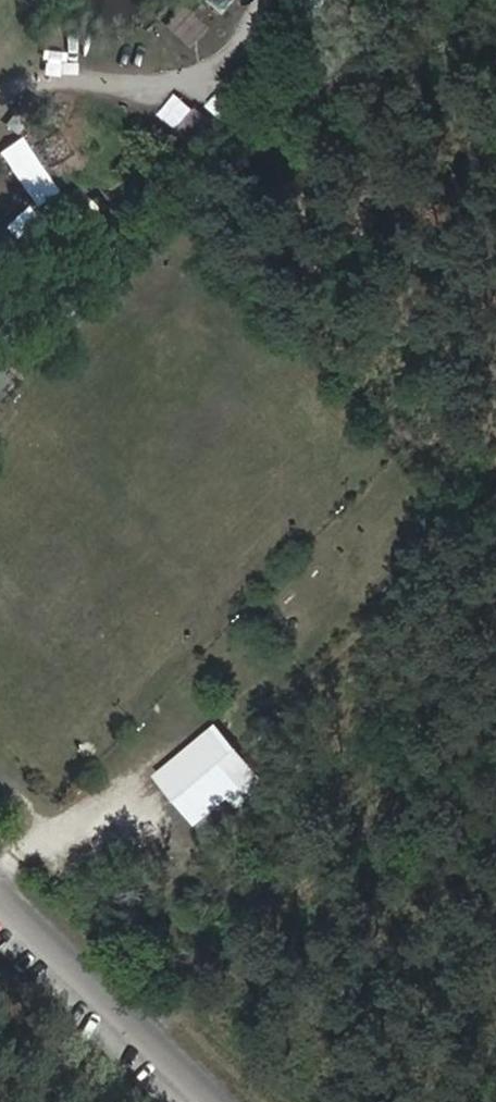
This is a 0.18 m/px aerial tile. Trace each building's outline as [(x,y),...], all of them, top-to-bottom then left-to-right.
[(187,2),(169,23),(192,43),(210,22),(187,2)] [(197,107),(184,124),(195,133),(208,115),(197,107)] [(205,825),(267,772),(220,718),(158,772),(205,825)]
